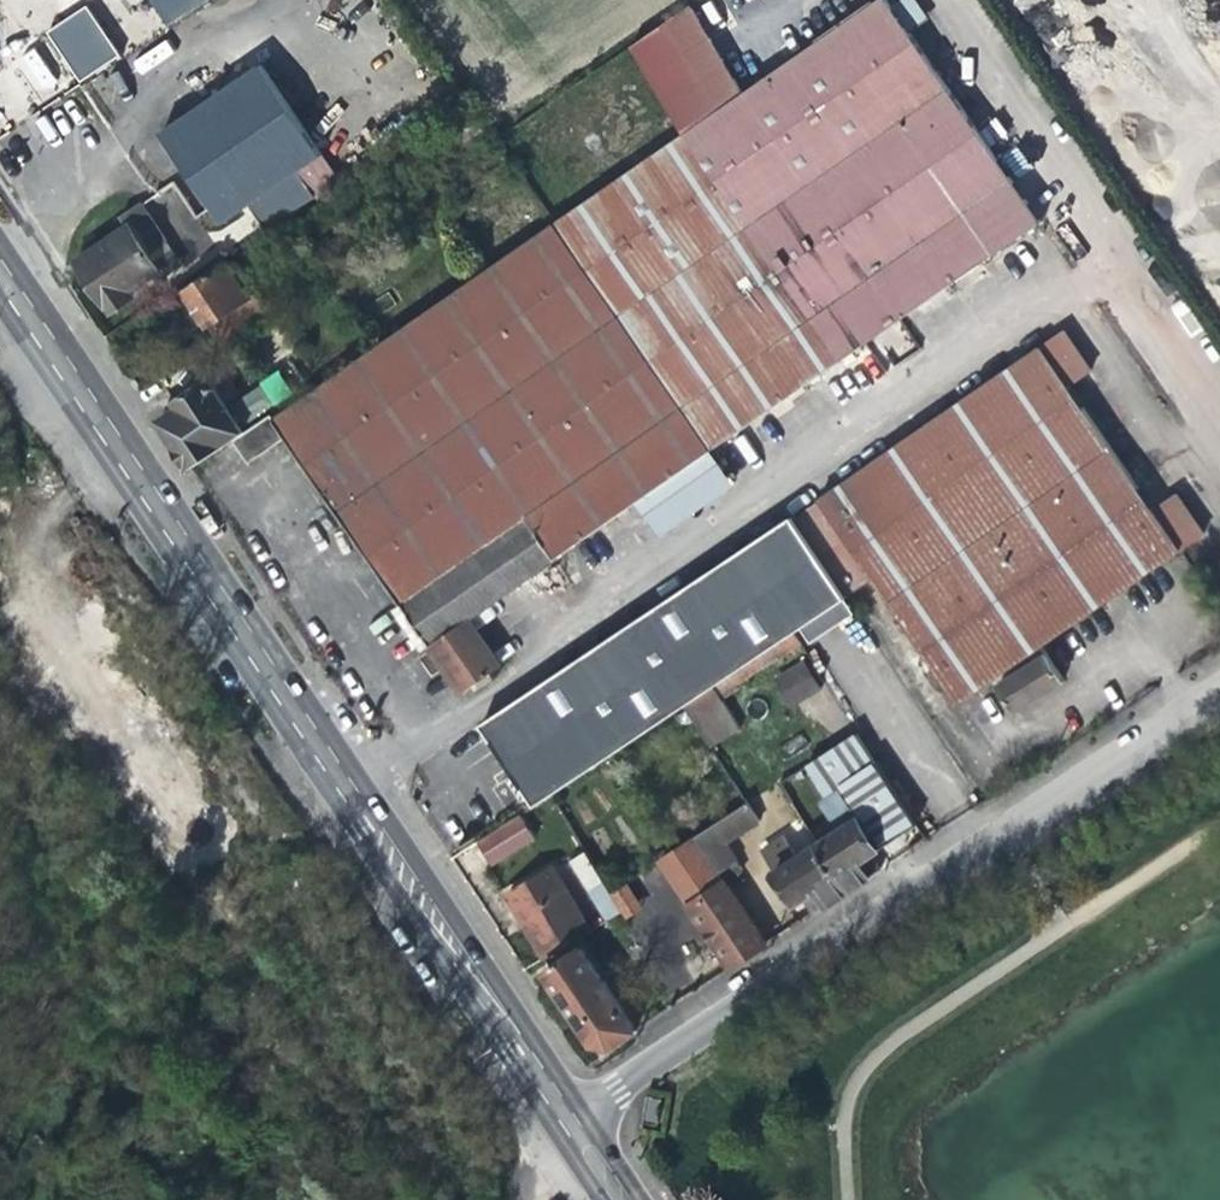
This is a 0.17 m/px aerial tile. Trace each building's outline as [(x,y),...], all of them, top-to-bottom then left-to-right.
[(166,25),(206,0),(150,0),(166,25)] [(891,7),(886,0),(873,0),(549,224),(706,452),(712,448),(1039,221),(907,31),(891,7)] [(891,7),(907,31),(927,18),(915,0),(902,0),(891,7)] [(42,19),(49,30),(76,70),(81,77),(98,66),(67,20),(73,15),(66,6),(60,10),(58,8),(42,19)] [(76,70),(49,30),(0,63),(0,121),(76,70)] [(142,74),(173,53),(165,40),(133,62),(142,74)] [(212,163),(241,207),(268,189),(318,156),(342,140),(282,50),(278,52),(271,41),(227,71),(217,56),(206,63),(223,88),(181,116),(212,163)] [(318,156),(268,189),(285,215),(335,181),(318,156)] [(140,199),(119,213),(121,217),(126,225),(74,259),(91,283),(109,310),(131,295),(126,288),(155,268),(144,252),(166,237),(140,199)] [(267,415),(245,430),(231,440),(247,462),(283,438),(354,541),(460,693),(502,663),(470,617),(637,501),(706,452),(549,224),(269,418),(267,415)] [(181,260),(166,237),(144,252),(155,268),(126,288),(131,295),(181,260)] [(241,262),(229,270),(224,263),(182,291),(200,318),(218,345),(271,309),(241,262)] [(242,338),(262,369),(292,349),(272,318),(242,338)] [(1061,330),(1039,346),(1066,385),(1088,370),(1061,330)] [(990,677),(1014,712),(1061,679),(1038,645),(1178,548),(1151,508),(1066,385),(1039,346),(815,499),(955,702),(990,677)] [(165,412),(156,418),(172,442),(189,468),(231,440),(245,430),(228,406),(208,376),(170,402),(173,407),(165,412)] [(262,389),(242,396),(249,414),(269,407),(262,389)] [(712,448),(706,452),(637,501),(660,533),(735,481),(712,448)] [(1173,493),(1151,508),(1178,548),(1200,533),(1173,493)] [(790,631),(799,625),(843,596),(790,515),(478,719),(505,759),(532,800),(681,703),(790,631)] [(853,611),(843,596),(799,625),(809,640),(853,611)] [(681,703),(697,727),(713,717),(707,707),(800,645),(790,631),(681,703)] [(771,678),(789,708),(820,689),(802,660),(771,678)] [(815,735),(825,751),(844,739),(834,723),(815,735)] [(854,732),(844,739),(825,751),(776,784),(796,815),(797,816),(818,802),(835,829),(815,843),(845,889),(879,867),(870,853),(879,847),(915,823),(854,732)] [(740,806),(694,836),(716,869),(733,858),(722,841),(751,822),(740,806)] [(489,867),(534,840),(519,814),(473,841),(489,867)] [(723,880),(716,869),(694,836),(659,859),(688,903),(723,880)] [(799,900),(808,914),(828,901),(845,889),(815,843),(796,856),(784,839),(760,855),(793,903),(799,900)] [(604,921),(620,911),(608,892),(588,859),(573,869),(604,921)] [(543,958),(588,931),(549,865),(505,892),(525,926),(543,958)] [(764,942),(723,880),(688,903),(729,965),(764,942)] [(589,1043),(605,1047),(633,1028),(579,948),(542,972),(566,1008),(589,1043)]
